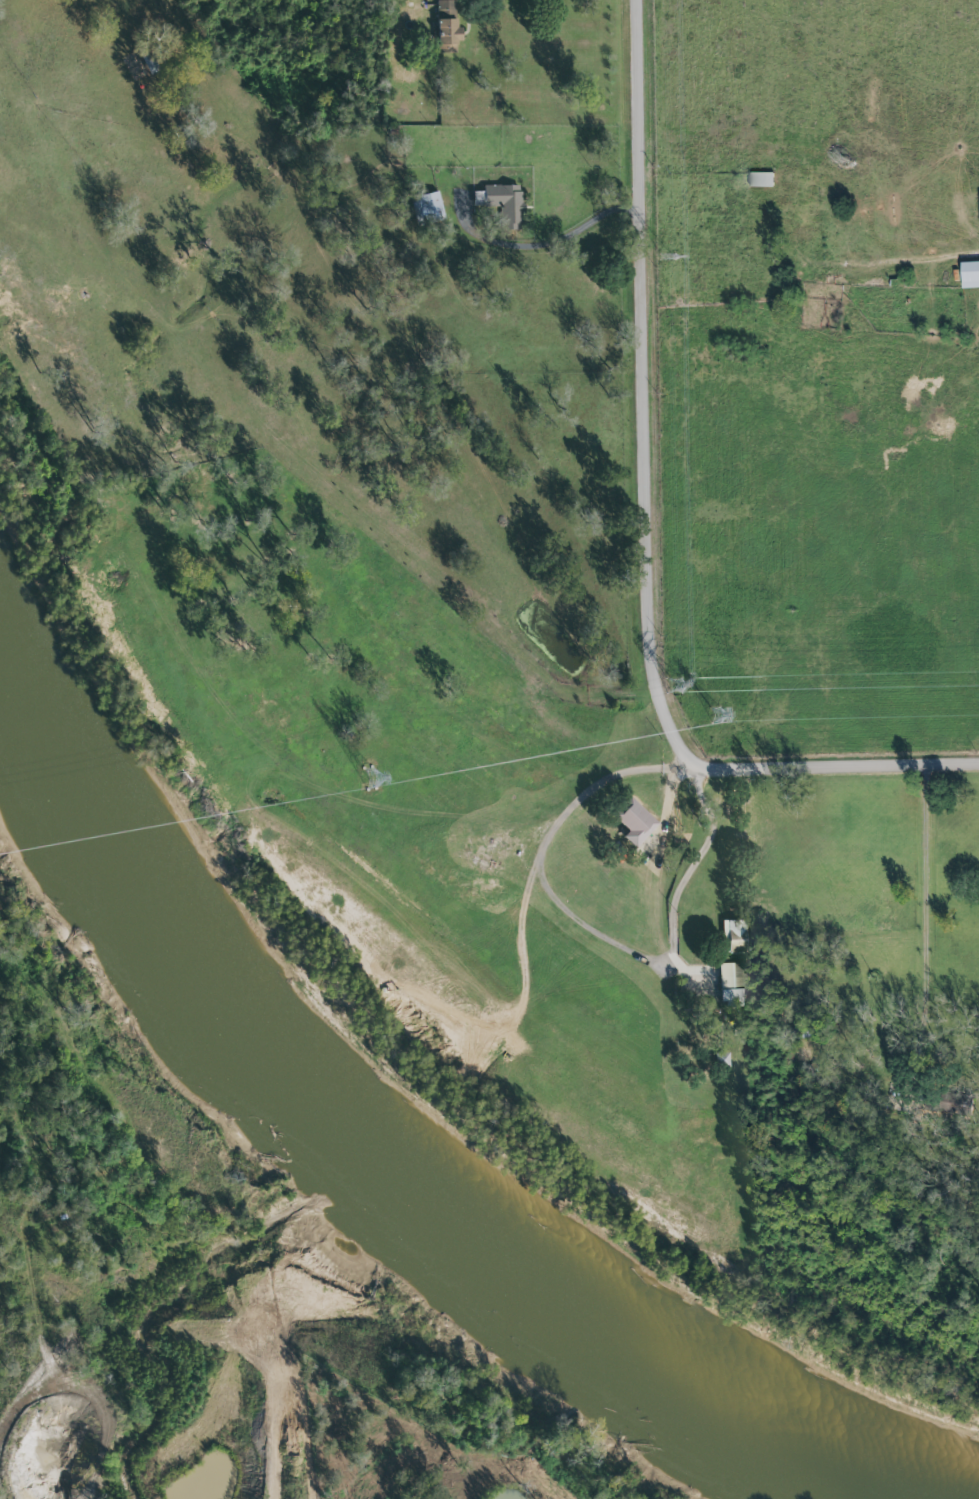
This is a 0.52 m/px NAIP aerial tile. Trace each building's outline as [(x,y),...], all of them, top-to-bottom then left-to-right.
[(454,1),(445,0),(435,1),(436,19),(436,29),(437,53),(455,53),(455,42),(460,41),(459,28),(455,28),(454,19),(454,1)] [(776,189),(777,174),(752,173),(752,188),(776,189)] [(475,207),(502,207),(503,230),(523,230),(523,210),(524,210),(523,186),(485,186),(485,192),(475,192),(475,207)] [(445,215),(441,193),(414,198),(419,220),(445,215)] [(966,263),(966,290),(978,289),(978,263),(966,263)] [(662,825),(634,798),(616,817),(631,833),(626,838),(638,850),(662,825)] [(724,922),(724,954),(749,954),(749,922),(724,922)] [(747,964),(721,965),(722,1004),(747,1003),(747,964)]
